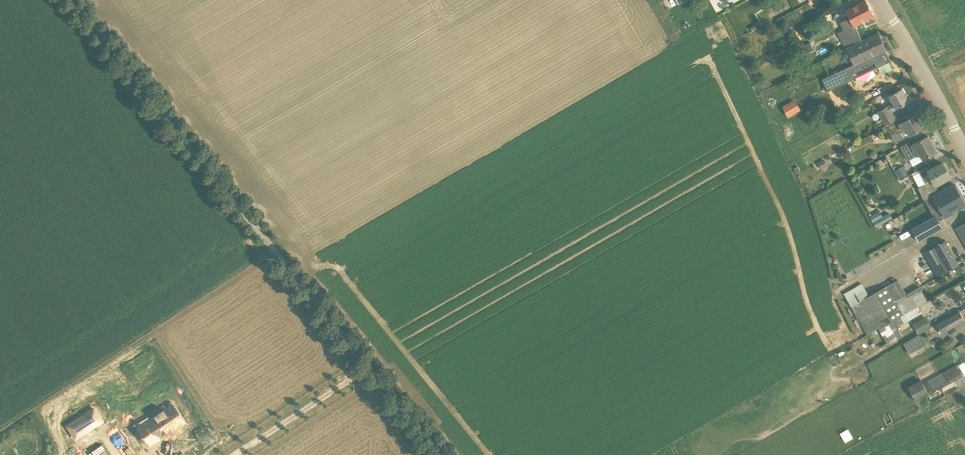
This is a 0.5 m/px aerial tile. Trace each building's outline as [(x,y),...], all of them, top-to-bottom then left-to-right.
[(842,38),(847,48),(863,40),(855,25),(874,15),(866,0),(846,11),(850,18),(841,23),(847,35),(842,38)] [(863,40),(847,48),(855,64),(845,68),(823,79),(828,90),(828,91),(891,60),(878,33),(863,40)] [(811,42),(795,48),(797,56),(814,50),(811,42)] [(886,125),(896,119),(892,111),(897,108),(897,109),(909,102),(902,88),(889,95),(893,102),(878,111),(886,125)] [(794,101),(783,107),(788,116),(799,110),(794,101)] [(899,118),(896,119),(886,125),(892,136),(900,132),(904,139),(910,135),(924,128),(916,114),(901,123),(899,118)] [(851,137),(859,133),(855,126),(847,131),(851,137)] [(914,144),(912,145),(910,142),(901,146),(909,160),(917,156),(915,152),(918,151),(923,159),(937,152),(928,136),(914,143),(914,144)] [(825,159),(818,163),(821,169),(828,165),(825,159)] [(879,169),(886,165),(882,159),(875,163),(879,169)] [(918,188),(925,201),(937,194),(933,187),(951,177),(943,163),(929,171),(927,167),(919,172),(926,184),(918,188)] [(907,176),(903,167),(896,171),(900,180),(907,176)] [(937,194),(948,215),(964,206),(964,203),(955,184),(937,194)] [(880,211),(870,217),(876,228),(893,219),(890,213),(883,216),(880,211)] [(941,213),(927,221),(933,232),(947,224),(941,213)] [(955,228),(964,245),(964,222),(955,228)] [(938,277),(958,265),(945,241),(925,253),(938,277)] [(857,286),(845,293),(853,307),(852,307),(868,335),(879,329),(893,320),(900,317),(918,307),(927,302),(919,287),(895,300),(887,286),(869,296),(864,287),(859,290),(857,286)] [(918,307),(900,317),(893,320),(879,329),(887,343),(902,335),(897,326),(904,323),(921,313),(918,307)] [(960,312),(936,325),(941,334),(964,321),(964,320),(960,312)] [(928,328),(922,317),(912,323),(918,334),(928,328)] [(909,354),(925,345),(919,334),(903,343),(909,354)] [(950,337),(945,343),(951,349),(957,342),(950,337)] [(952,382),(960,377),(963,375),(957,365),(923,384),(921,380),(908,387),(916,402),(952,382)] [(171,410),(161,417),(163,420),(162,421),(164,424),(165,423),(169,429),(173,426),(175,431),(183,426),(182,425),(187,421),(188,422),(198,416),(196,413),(197,411),(189,399),(181,404),(180,402),(170,408),(171,410)] [(119,414),(92,432),(100,444),(127,427),(119,414)] [(839,432),(844,441),(852,437),(847,428),(839,432)]
